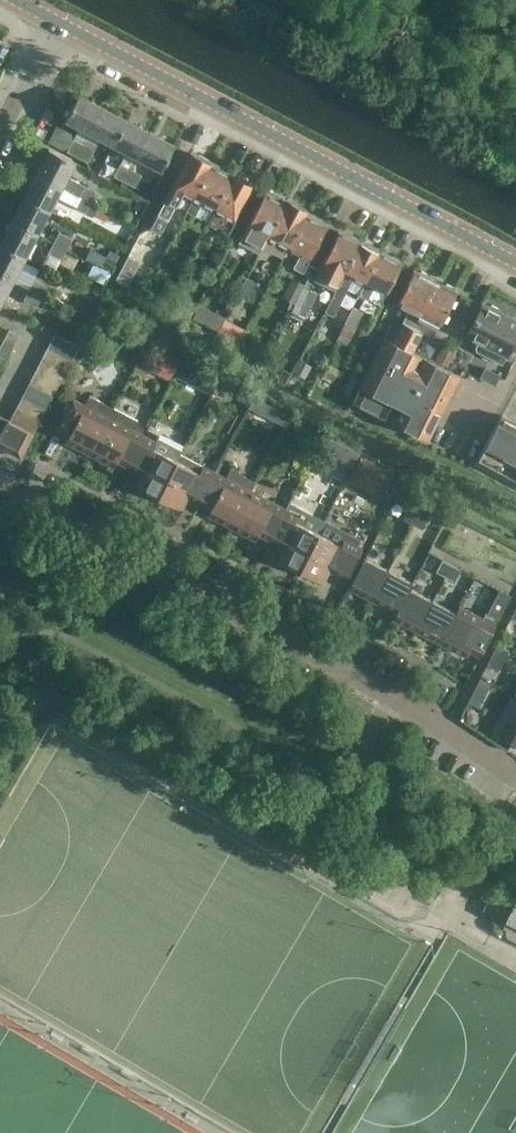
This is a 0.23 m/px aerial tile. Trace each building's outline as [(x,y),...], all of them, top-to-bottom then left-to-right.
[(80,158),(87,146),(93,134),(107,108),(79,94),(66,120),(83,129),(79,136),(53,123),(44,139),(67,151),(80,158)] [(107,108),(93,134),(113,145),(127,118),(107,108)] [(113,145),(136,158),(151,131),(127,118),(113,145)] [(136,158),(161,170),(175,144),(151,131),(136,158)] [(87,146),(80,158),(88,161),(94,150),(87,146)] [(49,149),(36,173),(62,187),(79,196),(98,204),(103,195),(91,188),(68,176),(75,162),(49,149)] [(182,192),(193,197),(211,164),(209,163),(211,160),(199,153),(198,157),(190,153),(151,227),(160,232),(182,192)] [(131,168),(124,165),(120,163),(114,176),(109,181),(121,186),(123,181),(124,181),(131,168)] [(211,164),(193,197),(186,210),(196,215),(201,205),(212,211),(232,174),(229,173),(231,170),(220,164),(218,167),(211,164)] [(142,174),(131,168),(124,181),(135,187),(142,174)] [(36,173),(24,196),(50,210),(62,187),(36,173)] [(234,176),(232,174),(212,211),(214,212),(208,225),(210,226),(208,230),(226,240),(228,236),(230,237),(256,187),(252,186),(245,181),(247,178),(236,173),(234,176)] [(255,230),(267,236),(287,200),(280,196),(275,197),(265,192),(240,238),(249,242),(255,230)] [(24,196),(12,220),(38,234),(50,210),(24,196)] [(98,205),(98,204),(79,196),(73,206),(86,213),(88,210),(104,219),(108,211),(98,205)] [(287,200),(267,236),(267,237),(261,249),(269,253),(272,249),(283,255),(287,247),(288,248),(307,210),(287,200)] [(314,214),(307,210),(288,248),(299,254),(293,266),(302,270),(326,224),(315,219),(314,214)] [(0,243),(0,244),(26,257),(38,234),(12,220),(0,243)] [(59,231),(53,243),(67,249),(72,238),(59,231)] [(332,266),(345,272),(360,242),(358,242),(357,238),(352,235),(348,236),(338,231),(318,274),(326,278),(332,266)] [(360,242),(345,272),(326,310),(334,314),(353,277),(365,283),(380,252),(379,252),(378,248),(371,244),(366,246),(360,242)] [(48,252),(62,259),(67,249),(53,243),(48,252)] [(13,281),(26,257),(0,244),(0,274),(13,281)] [(217,271),(229,278),(240,258),(228,251),(217,271)] [(389,257),(380,252),(365,283),(359,294),(367,298),(373,287),(386,294),(401,263),(400,263),(398,258),(393,256),(389,257)] [(111,278),(116,255),(109,253),(107,264),(93,261),(90,274),(111,278)] [(116,279),(143,294),(147,285),(132,277),(140,262),(129,256),(116,279)] [(391,322),(383,337),(401,346),(435,280),(427,276),(427,273),(421,270),(418,272),(414,270),(397,304),(408,309),(399,327),(391,322)] [(0,274),(0,305),(13,281),(0,274)] [(238,301),(245,305),(257,282),(247,277),(238,295),(240,296),(238,301)] [(283,297),(292,302),(302,282),(292,278),(283,297)] [(35,279),(29,289),(42,296),(48,286),(35,279)] [(443,284),(435,280),(401,346),(411,351),(421,331),(431,336),(437,324),(439,325),(454,294),(456,291),(454,290),(453,289),(452,286),(447,283),(443,284)] [(288,310),(306,319),(319,292),(305,285),(306,284),(302,282),(292,302),(288,310)] [(24,300),(37,307),(42,296),(29,289),(24,300)] [(474,347),(476,351),(501,364),(506,354),(507,355),(515,337),(515,322),(481,305),(465,336),(477,343),(474,347)] [(345,322),(356,327),(364,312),(353,306),(345,322)] [(245,328),(225,318),(217,333),(238,343),(245,328)] [(7,360),(20,336),(9,330),(0,347),(0,356),(7,360)] [(55,333),(49,344),(73,357),(79,345),(55,333)] [(401,346),(383,337),(351,401),(426,439),(454,383),(458,375),(454,373),(411,351),(401,346)] [(435,360),(449,367),(458,349),(444,342),(435,360)] [(49,344),(42,357),(66,370),(73,357),(49,344)] [(176,358),(159,348),(148,368),(167,378),(176,358)] [(66,370),(42,357),(36,369),(60,381),(66,370)] [(36,369),(30,382),(53,394),(60,381),(36,369)] [(30,382),(23,394),(47,406),(53,394),(30,382)] [(90,452),(113,406),(113,405),(89,393),(85,402),(73,397),(58,427),(69,433),(66,439),(90,452)] [(23,394),(17,406),(40,419),(47,406),(23,394)] [(256,394),(251,405),(286,422),(291,411),(256,394)] [(17,406),(9,420),(33,432),(40,419),(17,406)] [(117,458),(129,464),(144,433),(133,428),(138,418),(113,406),(90,452),(114,465),(117,458)] [(0,415),(0,437),(9,420),(0,415)] [(501,415),(490,436),(489,435),(474,463),(515,483),(515,424),(501,415)] [(9,420),(0,437),(0,446),(20,456),(21,457),(33,432),(9,420)] [(133,482),(158,495),(181,449),(157,436),(155,439),(144,433),(129,464),(140,470),(133,482)] [(188,495),(199,501),(215,470),(181,452),(182,449),(181,449),(158,495),(182,507),(188,495)] [(207,512),(231,525),(250,488),(255,479),(254,478),(230,466),(225,475),(215,470),(199,501),(210,507),(207,512)] [(285,506),(250,488),(231,525),(255,538),(258,531),(269,537),(285,506)] [(296,512),(285,506),(269,537),(280,543),(274,554),(298,567),(317,531),(293,518),(296,512)] [(403,519),(411,523),(417,511),(409,507),(403,519)] [(411,523),(422,529),(428,517),(417,511),(411,523)] [(340,543),(317,531),(298,567),(322,579),(328,568),(340,574),(356,543),(343,537),(340,543)] [(348,585),(373,598),(388,568),(364,555),(348,585)] [(441,559),(435,571),(441,574),(439,577),(442,578),(444,576),(450,564),(441,559)] [(460,569),(450,564),(444,576),(453,581),(460,569)] [(392,616),(394,617),(410,586),(409,586),(412,580),(388,568),(373,598),(395,609),(392,616)] [(433,598),(432,598),(438,586),(428,580),(421,592),(410,586),(394,617),(417,629),(433,598)] [(454,609),(433,598),(417,629),(439,640),(454,609)] [(455,610),(454,609),(439,640),(454,648),(464,653),(467,647),(479,653),(498,616),(485,609),(482,615),(458,603),(455,610)] [(497,645),(492,654),(504,659),(508,651),(497,645)] [(487,664),(499,670),(504,659),(492,654),(487,664)] [(465,701),(476,706),(485,689),(474,684),(465,701)] [(515,742),(515,709),(509,722),(502,735),(515,742)] [(509,907),(507,911),(515,916),(515,894),(512,901),(509,900),(507,905),(509,907)]
